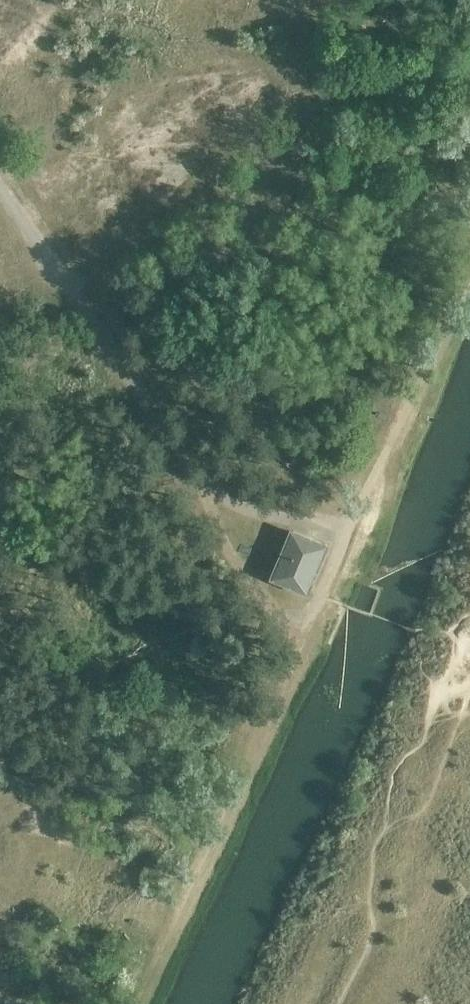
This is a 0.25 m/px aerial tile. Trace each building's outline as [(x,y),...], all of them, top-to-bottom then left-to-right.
[(290,528),(269,579),(308,595),(329,544),(290,528)]
